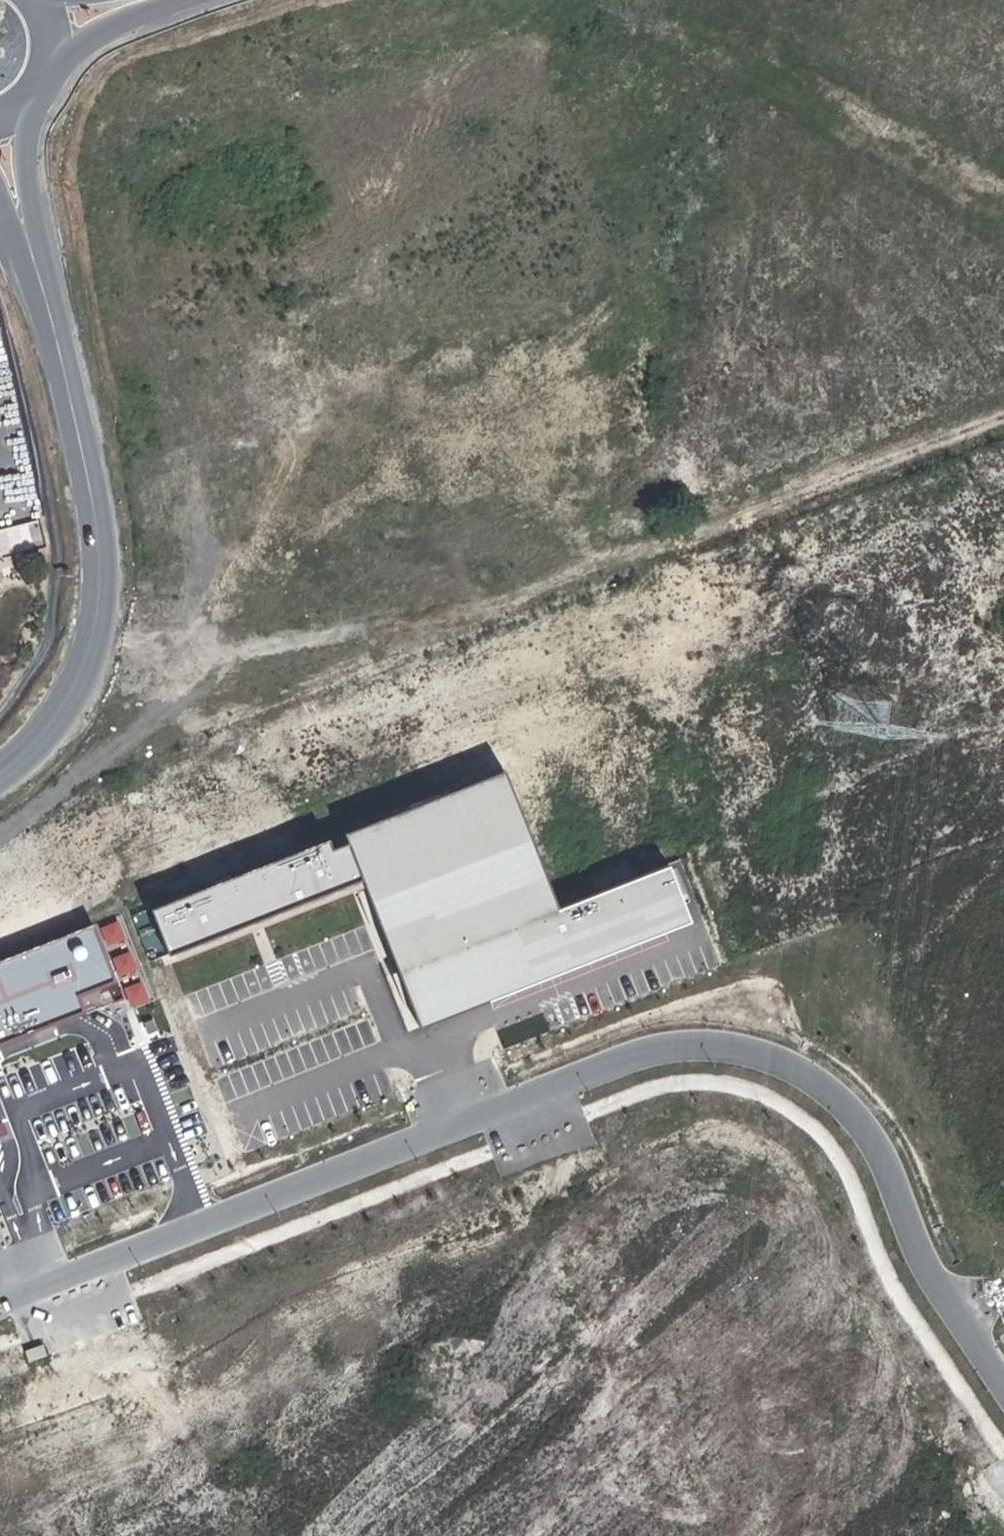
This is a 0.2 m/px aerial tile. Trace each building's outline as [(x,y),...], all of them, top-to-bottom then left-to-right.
[(424,1023),(695,919),(677,861),(560,908),(509,767),(350,830),(366,870),(424,1023)] [(350,830),(155,903),(169,946),(366,870),(350,830)] [(0,961),(0,1046),(87,1010),(81,994),(116,981),(97,926),(68,935),(0,961)]
